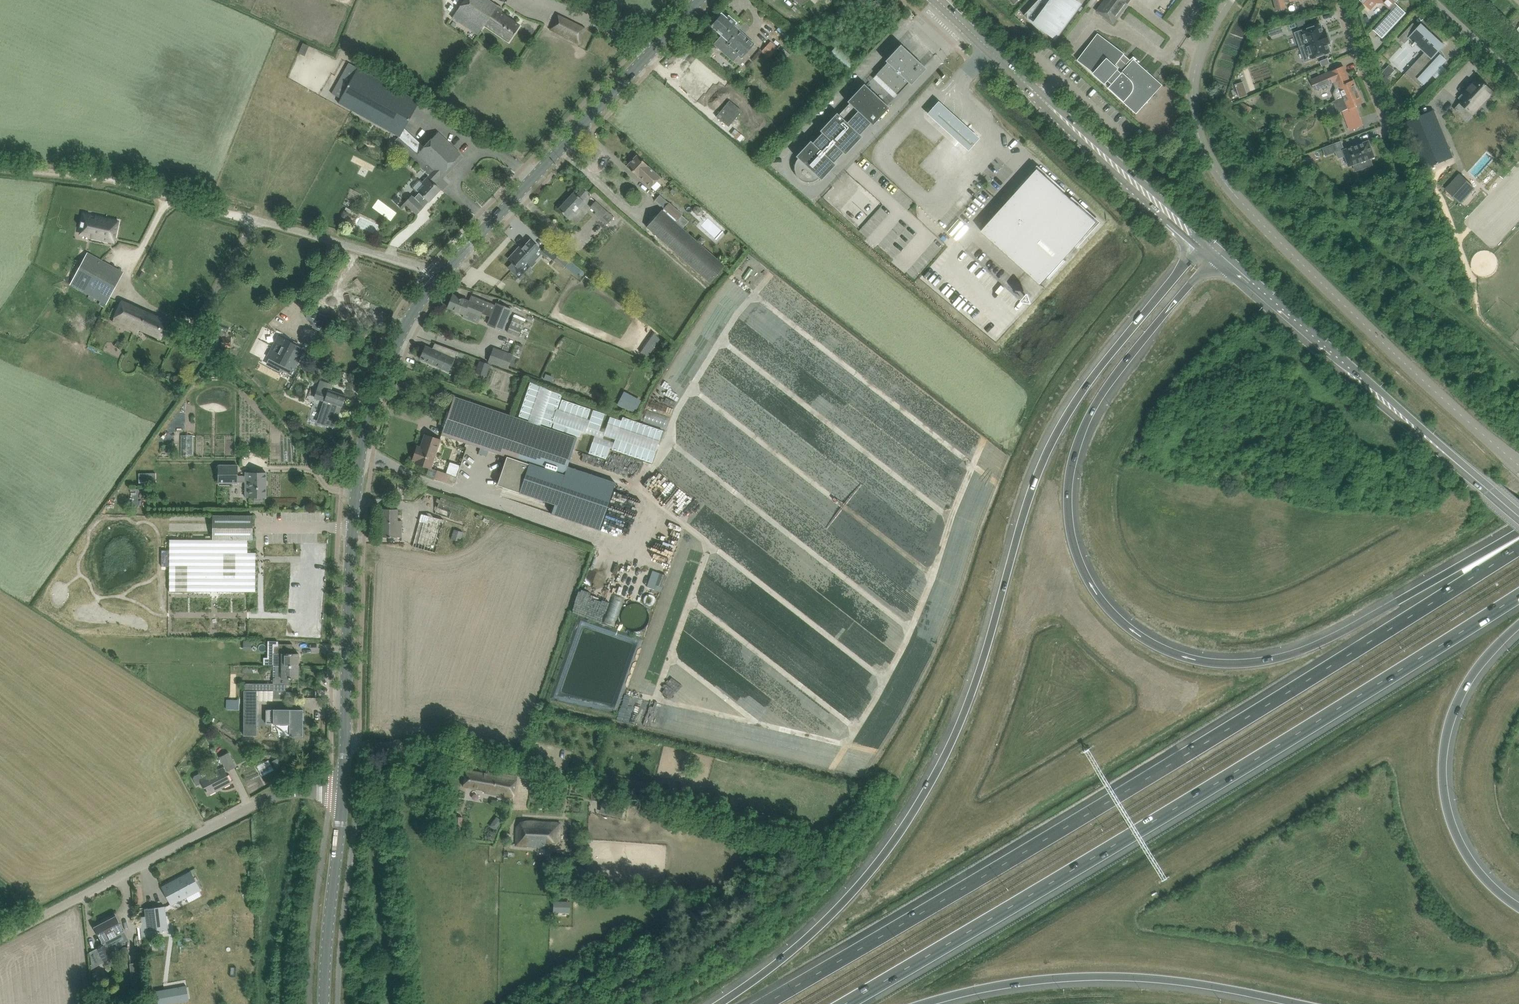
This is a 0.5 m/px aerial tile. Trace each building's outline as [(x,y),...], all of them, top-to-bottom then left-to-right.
[(489,0),(464,0),(456,11),(482,28),(485,24),(509,41),(520,26),(500,12),(503,9),(498,5),(498,6),(489,0)] [(1025,15),(1044,34),(1044,33),(1046,30),(1056,38),(1081,4),(1075,0),(1039,0),(1025,15)] [(1132,0),(1104,0),(1096,11),(1114,24),(1132,0)] [(1276,10),(1287,7),(1285,1),(1290,0),(1273,0),(1276,10)] [(1391,7),(1393,9),(1374,30),(1383,38),(1406,13),(1395,3),(1398,0),(1362,0),(1361,1),(1371,10),(1377,3),(1383,3),(1390,9),(1391,7)] [(1511,8),(1516,2),(1513,0),(1505,0),(1504,3),(1511,8)] [(741,27),(729,16),(727,19),(721,14),(711,25),(722,35),(714,44),(720,50),(727,42),(742,56),(753,44),(744,35),(739,30),(741,27)] [(585,29),(557,15),(550,29),(579,43),(585,29)] [(1413,23),(1399,38),(1405,44),(1410,38),(1415,42),(1414,43),(1415,44),(1416,43),(1425,52),(1406,73),(1420,85),(1422,83),(1424,84),(1447,60),(1438,51),(1445,44),(1423,23),(1419,28),(1413,23)] [(1324,32),(1321,24),(1296,33),(1301,47),(1328,37),(1326,31),(1324,32)] [(1098,33),(1078,60),(1105,80),(1105,79),(1111,85),(1108,88),(1137,114),(1151,97),(1150,96),(1148,93),(1147,92),(1146,89),(1145,86),(1146,82),(1146,79),(1147,78),(1149,75),(1150,74),(1150,73),(1134,59),(1132,61),(1124,54),(1125,53),(1098,33)] [(782,44),(774,37),(761,51),(769,58),(782,44)] [(1305,61),(1331,52),(1328,44),(1330,43),(1328,37),(1301,47),(1305,61)] [(911,85),(926,69),(900,45),(885,61),(887,63),(876,74),(898,95),(909,83),(911,85)] [(715,84),(721,77),(700,59),(693,68),(695,70),(683,84),(695,94),(694,95),(700,100),(706,94),(700,89),(709,78),(715,84)] [(404,127),(419,101),(358,67),(357,67),(348,62),(331,93),(340,98),(338,103),(399,137),(404,127)] [(1395,70),(1389,65),(1383,72),(1386,75),(1384,78),(1387,85),(1392,81),(1388,78),(1395,70)] [(1350,82),(1344,66),(1311,79),(1315,90),(1336,81),(1339,86),(1336,88),(1333,94),(1336,100),(1358,90),(1354,80),(1350,82)] [(1466,120),(1493,91),(1478,78),(1464,94),(1466,96),(1455,109),(1466,120)] [(795,164),(794,168),(795,171),(796,174),(798,177),(800,179),(803,181),(806,182),(810,182),(813,182),(816,180),(819,178),(821,180),(836,164),(832,161),(841,151),(845,155),(862,137),(858,133),(859,132),(864,127),(865,126),(868,122),(873,126),(889,107),(887,106),(888,106),(866,85),(864,83),(847,101),(849,103),(838,114),(836,113),(820,131),(821,133),(812,142),(810,140),(796,156),(798,158),(796,161),(795,164)] [(1363,102),(1358,90),(1336,100),(1333,101),(1338,113),(1343,111),(1350,130),(1364,125),(1356,105),(1363,102)] [(720,98),(706,114),(731,136),(746,120),(720,98)] [(979,138),(938,101),(927,114),(968,150),(979,138)] [(1253,108),(1243,103),(1240,109),(1249,114),(1253,108)] [(1434,110),(1404,123),(1423,169),(1453,157),(1434,110)] [(399,137),(394,142),(403,152),(428,175),(422,181),(420,179),(418,179),(412,186),(412,188),(417,192),(413,197),(422,206),(428,200),(429,201),(440,190),(433,183),(440,175),(440,176),(461,153),(438,131),(424,146),(404,127),(399,137)] [(1364,168),(1373,165),(1370,158),(1375,157),(1369,140),(1343,150),(1349,166),(1362,161),(1364,168)] [(1326,155),(1339,151),(1336,143),(1323,148),(1326,155)] [(637,155),(627,165),(639,176),(640,175),(651,186),(660,177),(637,155)] [(1098,223),(1039,169),(982,231),(1041,285),(1098,223)] [(1475,188),(1459,173),(1445,189),(1461,204),(1475,188)] [(662,185),(657,189),(664,197),(669,192),(662,185)] [(588,194),(582,188),(576,195),(574,193),(559,209),(570,220),(586,203),(583,200),(588,194)] [(417,214),(424,207),(422,206),(413,197),(411,195),(405,203),(417,214)] [(596,200),(590,206),(595,212),(594,213),(606,224),(614,217),(608,211),(607,211),(596,200)] [(663,209),(662,210),(677,223),(678,222),(677,221),(682,215),(669,203),(669,204),(663,209)] [(959,227),(970,217),(963,209),(952,220),(959,227)] [(662,210),(647,227),(711,284),(727,267),(718,259),(677,223),(662,210)] [(703,218),(718,232),(726,224),(711,210),(703,218)] [(83,214),(80,230),(92,233),(91,238),(109,241),(110,236),(115,237),(119,221),(83,214)] [(541,254),(537,250),(539,248),(530,240),(517,254),(514,252),(508,258),(513,263),(508,268),(519,279),(541,254)] [(553,260),(560,252),(548,243),(542,251),(553,260)] [(106,304),(120,277),(85,259),(70,285),(106,304)] [(471,296),(470,301),(453,295),(448,307),(462,313),(464,309),(466,310),(463,317),(477,323),(481,313),(491,317),(488,324),(503,330),(511,310),(496,303),(495,305),(471,296)] [(161,339),(169,322),(122,301),(113,322),(139,333),(140,330),(161,339)] [(319,313),(312,327),(320,331),(326,316),(319,313)] [(514,316),(507,332),(519,337),(525,321),(514,316)] [(326,317),(323,323),(333,327),(336,321),(326,317)] [(305,349),(278,335),(267,357),(294,370),(305,349)] [(118,341),(115,346),(121,350),(124,344),(118,341)] [(457,351),(435,343),(432,349),(425,346),(420,358),(449,371),(456,355),(462,358),(464,354),(457,352),(457,351)] [(489,361),(506,367),(511,355),(494,349),(489,361)] [(328,381),(330,375),(321,372),(319,378),(328,381)] [(318,390),(315,398),(324,401),(321,410),(329,413),(326,425),(335,428),(338,416),(341,407),(342,407),(346,395),(331,390),(333,385),(326,382),(322,391),(318,390)] [(530,382),(519,416),(531,420),(542,386),(530,382)] [(550,392),(545,409),(556,412),(562,395),(550,392)] [(454,396),(441,434),(507,456),(503,468),(497,485),(500,486),(519,492),(554,504),(551,514),(598,529),(600,530),(616,482),(614,482),(567,466),(577,438),(530,422),(454,396)] [(562,400),(558,411),(587,420),(590,409),(562,400)] [(593,410),(588,427),(599,431),(605,414),(593,410)] [(544,412),(540,423),(544,425),(552,427),(555,416),(544,412)] [(610,417),(606,428),(614,431),(618,432),(619,428),(659,442),(663,430),(637,422),(623,417),(622,421),(610,417)] [(555,422),(553,428),(559,429),(565,431),(567,426),(555,422)] [(570,427),(568,433),(580,436),(581,431),(570,427)] [(425,434),(421,447),(417,446),(413,459),(416,461),(415,463),(431,468),(440,440),(425,434)] [(616,438),(612,449),(652,463),(656,451),(616,438)] [(593,442),(589,453),(606,459),(610,447),(593,442)] [(459,465),(462,455),(452,451),(448,462),(459,465)] [(266,497),(266,474),(246,474),(246,477),(238,477),(238,467),(219,467),(218,485),(238,485),(238,484),(246,484),(246,497),(253,497),(253,500),(254,501),(261,501),(262,500),(262,497),(266,497)] [(437,472),(434,478),(448,483),(451,475),(447,473),(446,475),(437,472)] [(156,483),(156,473),(139,473),(139,484),(156,483)] [(435,514),(464,525),(471,507),(441,496),(435,514)] [(382,509),(381,537),(401,537),(401,528),(401,521),(397,521),(398,509),(382,509)] [(701,515),(699,514),(699,511),(694,510),(692,517),(700,519),(701,515)] [(444,520),(422,514),(413,547),(435,553),(444,520)] [(170,550),(161,550),(161,566),(170,566),(170,591),(256,591),(256,552),(248,552),(248,540),(253,540),(253,515),(213,515),(213,540),(170,539),(170,550)] [(454,529),(451,539),(460,542),(464,532),(454,529)] [(733,537),(726,539),(727,543),(730,542),(732,549),(739,546),(737,541),(743,539),(741,536),(739,531),(732,534),(733,537)] [(660,573),(656,585),(662,587),(666,575),(660,573)] [(604,606),(610,586),(592,581),(587,602),(604,606)] [(665,605),(672,605),(670,587),(663,587),(665,605)] [(274,653),(274,659),(274,665),(282,665),(299,665),(299,653),(293,653),(293,644),(279,644),(279,645),(274,645),(274,653)] [(291,678),(299,678),(299,665),(282,665),(274,665),(274,691),(274,698),(286,698),(286,685),(291,685),(291,678)] [(767,713),(769,698),(753,697),(754,690),(745,689),(743,703),(754,705),(753,712),(767,713)] [(257,736),(257,701),(257,691),(245,691),(245,736),(257,736)] [(257,691),(257,701),(274,701),(274,698),(274,691),(257,691)] [(303,710),(266,709),(266,724),(290,724),(290,736),(303,736),(303,710)] [(263,767),(276,761),(272,751),(259,756),(263,767)] [(220,757),(227,771),(235,766),(229,753),(220,757)] [(197,785),(202,782),(208,794),(216,790),(215,789),(220,786),(221,787),(231,782),(223,768),(210,775),(208,770),(206,770),(195,776),(194,778),(197,785)] [(488,774),(466,770),(464,786),(485,790),(485,792),(513,798),(517,776),(488,771),(488,774)] [(591,794),(591,801),(599,802),(600,794),(591,794)] [(603,800),(600,814),(622,818),(624,805),(603,800)] [(455,816),(454,826),(456,826),(455,831),(460,831),(460,826),(462,826),(462,817),(455,816)] [(560,823),(526,821),(526,827),(517,827),(516,845),(559,849),(560,823)] [(192,872),(163,887),(172,904),(185,897),(188,902),(201,896),(198,890),(201,889),(192,872)] [(554,901),(553,913),(570,913),(570,902),(554,901)] [(145,909),(146,920),(137,922),(139,941),(148,940),(147,933),(168,930),(165,906),(145,909)] [(95,925),(94,925),(104,944),(90,952),(91,954),(88,955),(88,958),(94,968),(113,958),(108,948),(127,939),(115,915),(107,918),(108,921),(96,927),(95,925)]
